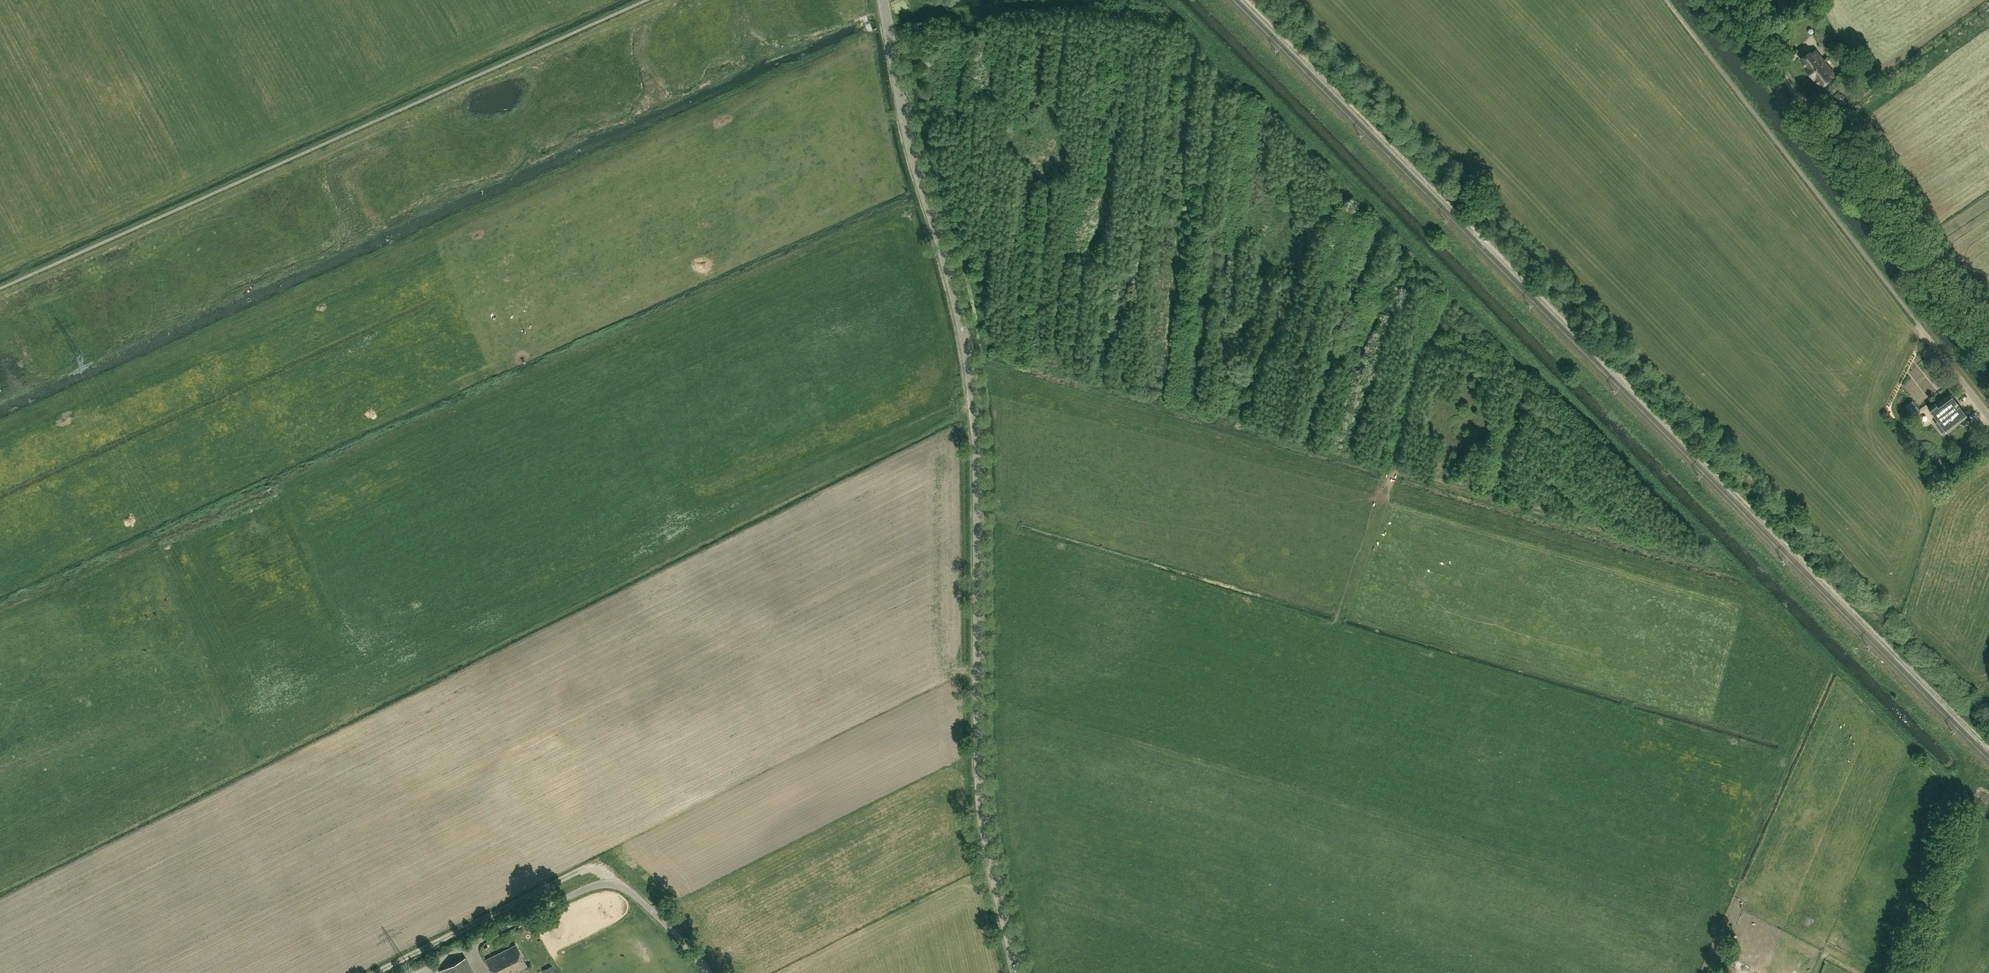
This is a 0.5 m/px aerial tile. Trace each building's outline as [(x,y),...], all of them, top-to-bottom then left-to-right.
[(1811,34),(1827,57),(1834,52),(1826,40),(1828,38),(1820,28),(1811,34)] [(1809,71),(1823,60),(1816,50),(1811,54),(1810,52),(1801,58),(1807,66),(1806,67),(1809,71)] [(1833,72),(1831,69),(1842,61),(1835,51),(1834,52),(1827,57),(1823,60),(1809,71),(1814,77),(1815,76),(1821,84),(1830,77),(1828,75),(1833,72)] [(1945,429),(1946,431),(1967,415),(1951,394),(1936,404),(1935,402),(1928,407),(1938,420),(1936,422),(1942,431),(1945,429)] [(1913,401),(1906,407),(1913,416),(1920,411),(1913,401)] [(492,972),(512,972),(527,966),(516,944),(485,960),(492,972)] [(465,957),(439,971),(440,972),(473,972),(465,957)]
